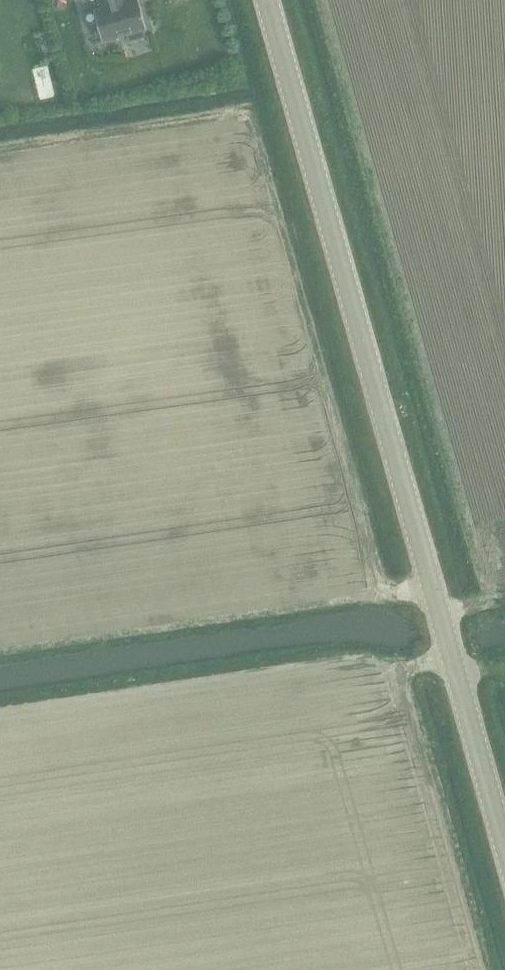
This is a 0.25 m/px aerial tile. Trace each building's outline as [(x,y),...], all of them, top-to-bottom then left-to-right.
[(102,39),(127,32),(129,40),(144,36),(142,29),(146,28),(138,0),(128,0),(126,1),(126,0),(100,0),(102,7),(94,9),(102,39)]
